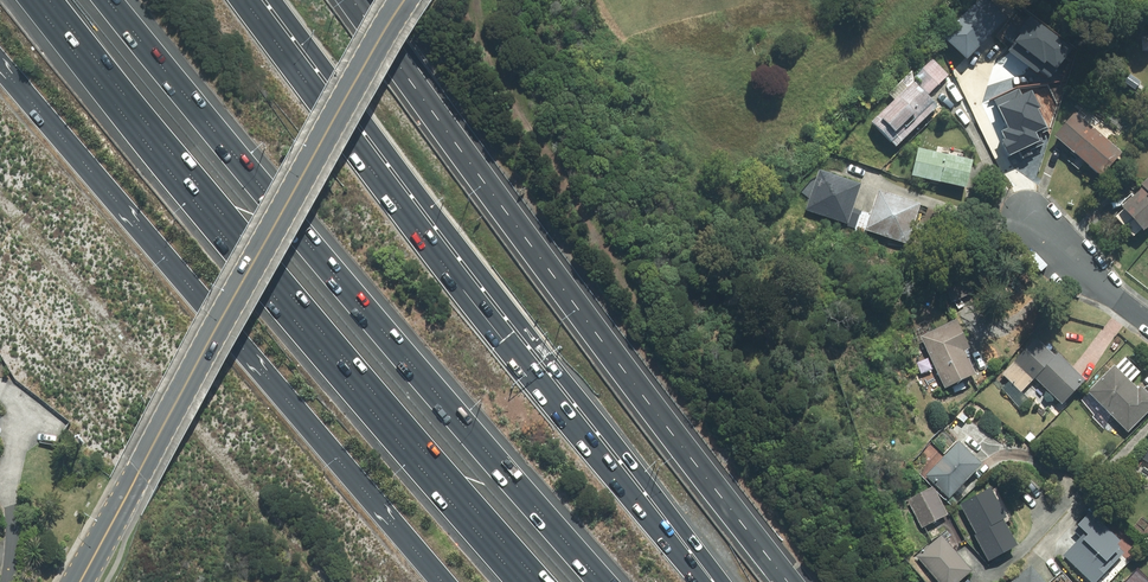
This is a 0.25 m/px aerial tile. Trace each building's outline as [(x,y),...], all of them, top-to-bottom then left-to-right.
[(1009,82),(1037,102),(1057,73),(1006,36),(981,71),(1004,87),(1009,82)] [(931,58),(911,79),(930,96),(950,76),(931,58)] [(893,102),(870,125),(895,150),(903,143),(895,135),(913,117),(920,125),(938,107),(912,82),(906,89),(899,83),(887,96),(893,102)] [(1077,110),(1053,136),(1099,180),(1124,154),(1077,110)] [(973,155),(936,147),(935,153),(918,149),(911,178),(965,190),(973,155)] [(861,187),(816,171),(802,212),(847,228),(861,187)] [(1143,234),(1147,229),(1147,178),(1138,188),(1140,190),(1119,209),(1121,211),(1113,218),(1128,233),(1136,226),(1143,234)] [(920,207),(875,191),(861,231),(906,247),(920,207)] [(968,351),(950,317),(919,334),(948,390),(975,377),(963,354),(968,351)] [(1044,419),(1051,412),(1055,417),(1066,407),(1061,401),(1082,381),(1055,353),(1052,356),(1034,337),(1013,359),(1015,361),(1002,376),(994,383),(1020,408),(1026,402),(1044,419)] [(1128,432),(1147,411),(1147,389),(1144,385),(1139,389),(1135,385),(1133,387),(1109,364),(1078,397),(1105,423),(1112,416),(1128,432)] [(980,464),(955,441),(924,477),(949,499),(980,464)] [(934,489),(908,500),(920,529),(946,518),(934,489)] [(1004,518),(991,490),(960,505),(988,562),(1015,549),(1001,519),(1004,518)] [(1061,555),(1088,581),(1094,581),(1108,568),(1103,563),(1116,550),(1113,546),(1117,542),(1086,510),(1070,526),(1080,536),(1061,555)] [(937,535),(914,556),(938,581),(968,581),(964,578),(971,572),(937,535)] [(1029,564),(1007,581),(1044,581),(1029,564)]
